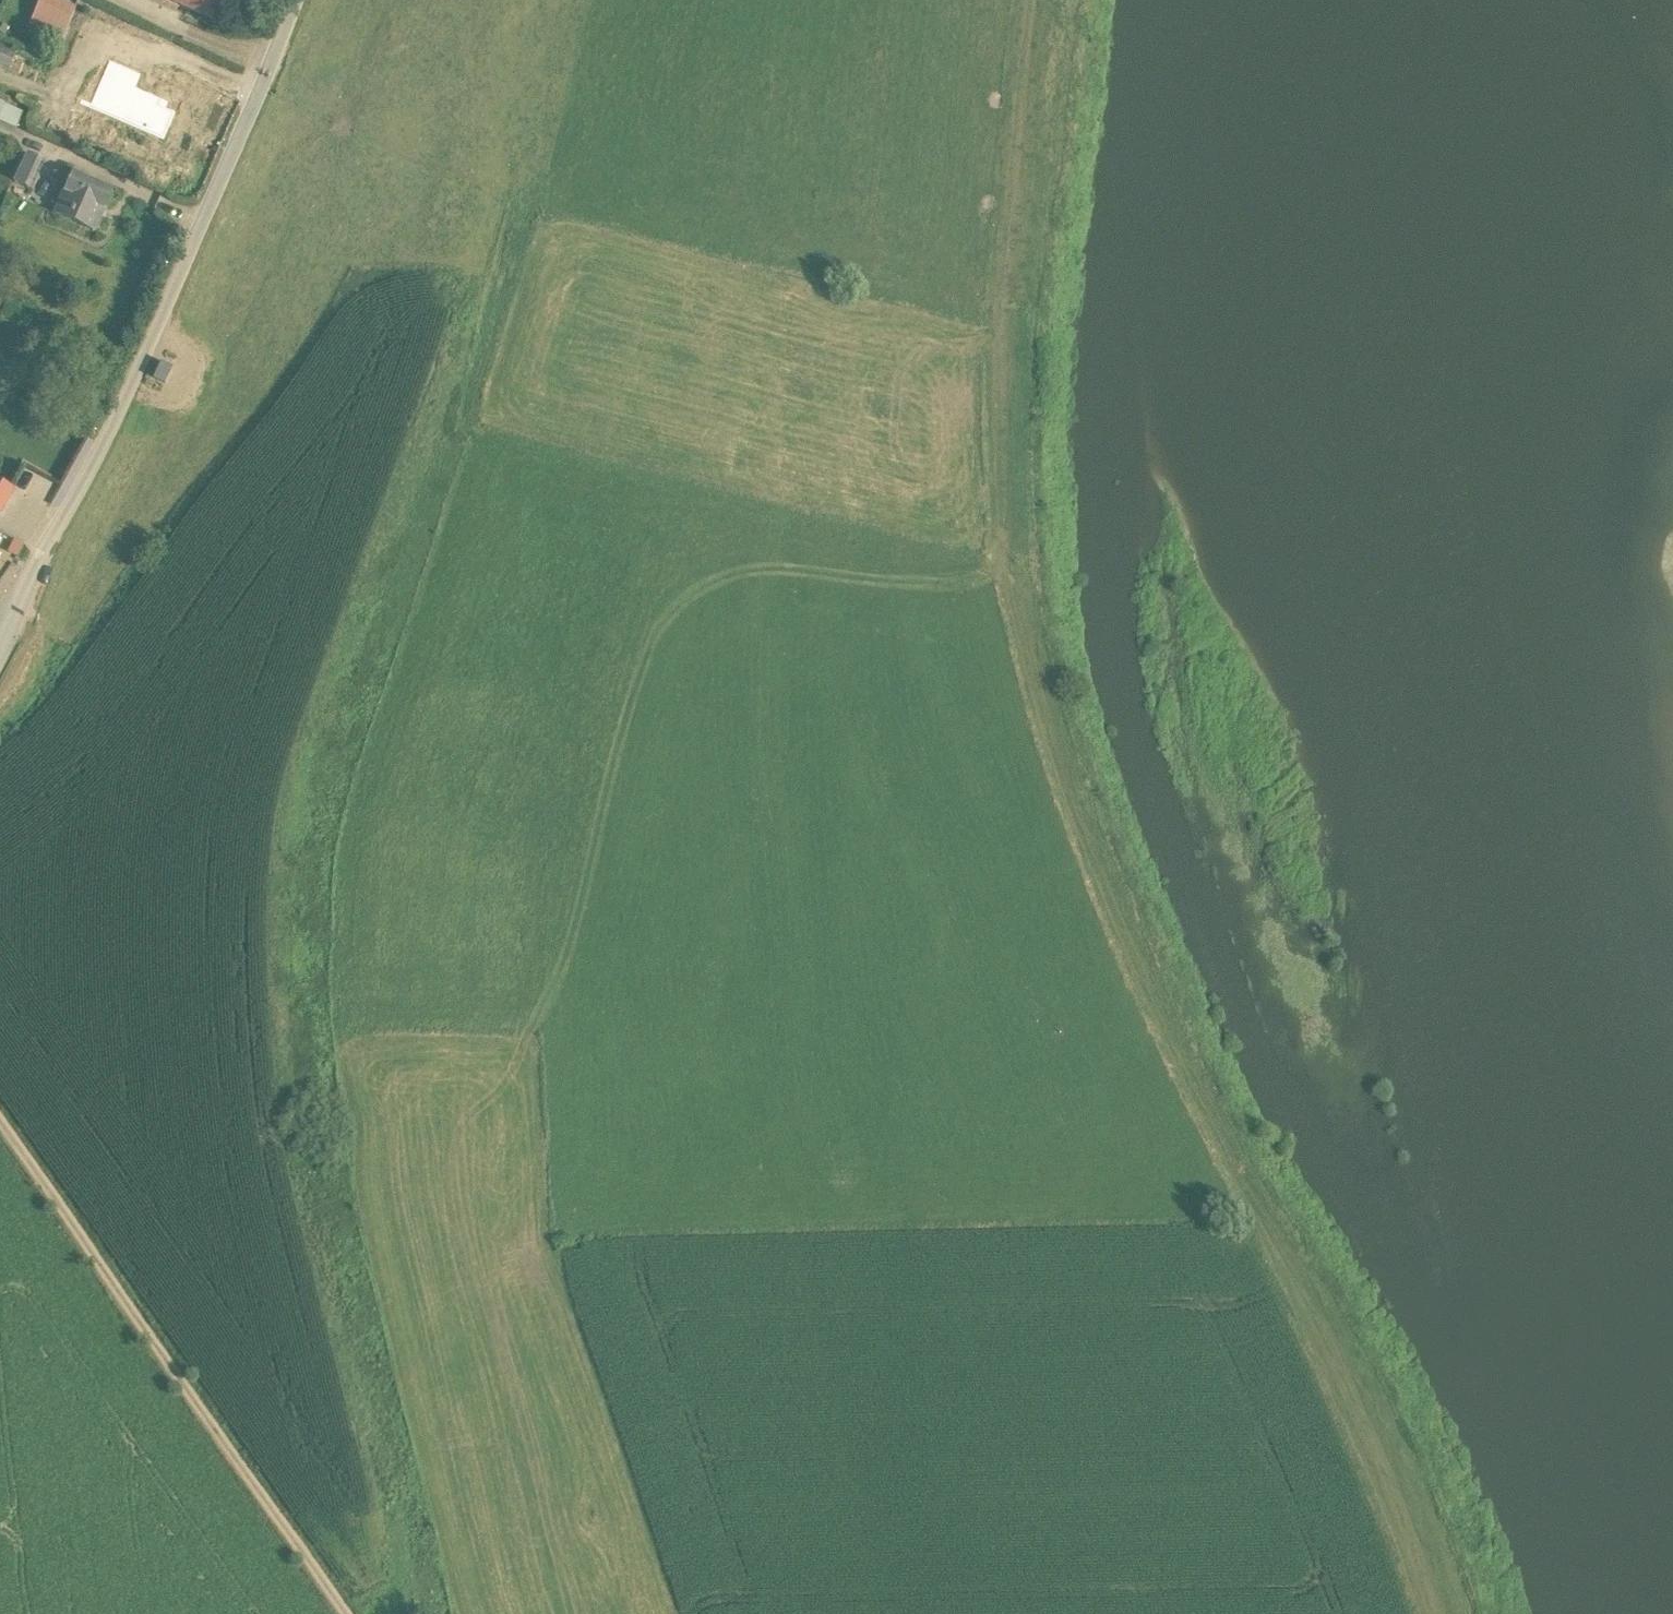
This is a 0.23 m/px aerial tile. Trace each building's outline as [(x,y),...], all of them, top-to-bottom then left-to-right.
[(210,26),(222,0),(149,0),(210,26)] [(41,1),(27,34),(59,47),(73,14),(41,1)] [(0,54),(0,76),(7,79),(15,60),(0,54)] [(100,91),(93,88),(85,104),(92,108),(90,113),(83,110),(77,123),(84,127),(83,130),(101,138),(100,142),(119,150),(123,144),(150,157),(159,137),(130,123),(131,119),(118,113),(132,80),(110,70),(100,91)] [(14,135),(20,119),(5,113),(8,105),(0,102),(0,129),(14,135)] [(11,189),(27,197),(40,168),(24,160),(11,189)] [(70,182),(51,220),(91,237),(108,199),(70,182)] [(172,377),(159,371),(151,389),(163,395),(172,377)]
